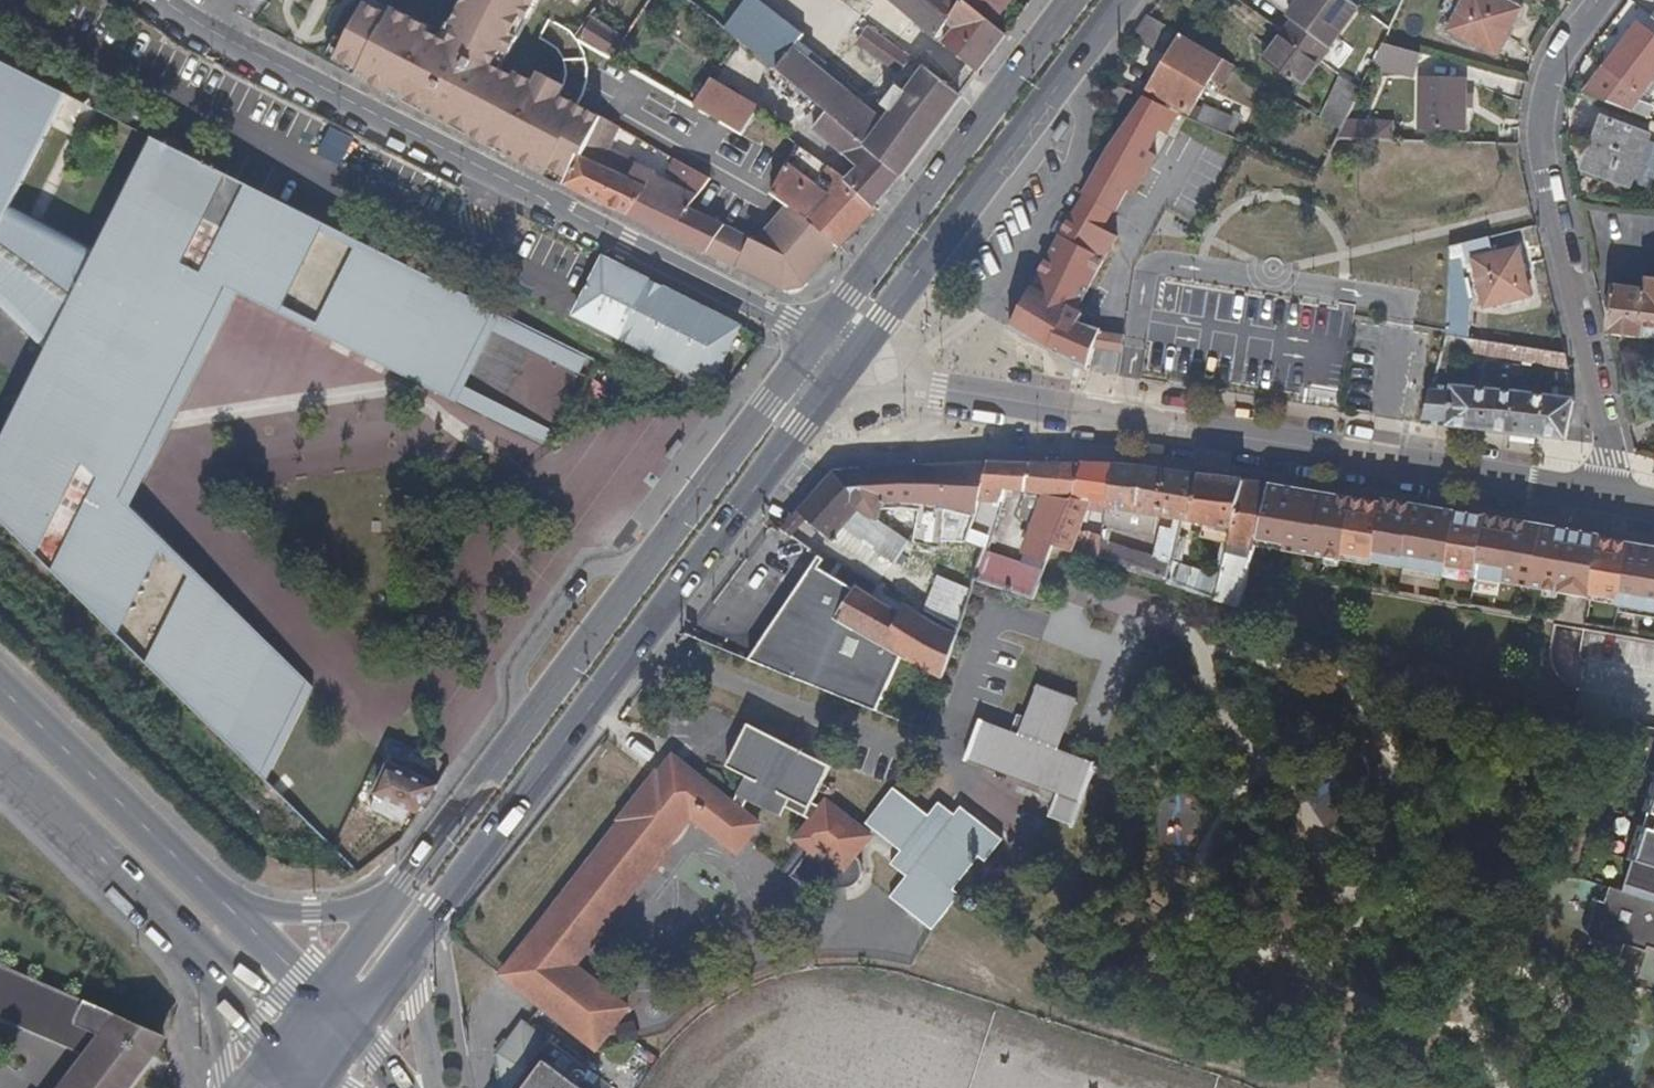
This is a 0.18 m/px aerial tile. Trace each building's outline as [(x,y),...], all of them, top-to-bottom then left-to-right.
[(605,116),(571,104),(576,93),(542,72),(535,81),(517,70),(550,0),(464,0),(443,39),(365,1),(327,61),(568,183),(582,154),(586,156),(605,116)] [(581,13),(591,0),(563,0),(581,13)] [(727,27),(780,71),(798,47),(808,34),(763,0),(748,0),(727,27)] [(939,39),(950,25),(957,31),(946,43),(982,74),(1011,37),(997,25),(967,0),(892,0),(939,39)] [(997,25),(1016,0),(967,0),(997,25)] [(1347,0),(1306,0),(1290,21),(1295,26),(1286,38),(1319,62),(1358,8),(1347,0)] [(1503,0),(1465,0),(1448,34),(1498,60),(1523,10),(1503,0)] [(627,35),(594,17),(581,39),(615,57),(627,35)] [(1177,34),(1148,17),(1133,38),(1163,57),(1177,34)] [(1638,25),(1584,96),(1630,114),(1653,81),(1653,38),(1638,25)] [(871,26),(859,42),(892,66),(903,74),(915,59),(871,26)] [(1393,26),(1390,32),(1387,39),(1396,44),(1402,31),(1393,26)] [(1235,68),(1183,38),(1151,92),(1191,117),(1214,79),(1224,85),(1235,68)] [(1319,62),(1286,38),(1266,66),(1302,91),(1321,63),(1319,62)] [(1379,53),(1362,44),(1345,81),(1361,93),(1373,68),(1379,53)] [(1383,46),(1379,53),(1373,68),(1416,79),(1422,55),(1383,46)] [(780,71),(831,112),(904,175),(964,97),(927,67),(908,91),(901,86),(896,91),(891,86),(873,109),(865,102),(798,47),(780,71)] [(51,349),(0,452),(0,514),(262,774),(273,773),(312,695),(309,681),(116,487),(218,282),(450,397),(464,393),(468,385),(495,330),(500,320),(495,307),(157,138),(100,252),(10,207),(68,92),(0,58),(0,298),(51,349)] [(1345,81),(1341,78),(1322,119),(1343,132),(1345,127),(1361,93),(1345,81)] [(760,107),(712,80),(698,104),(746,132),(760,107)] [(1466,82),(1420,81),(1419,132),(1466,132),(1466,82)] [(1143,103),(1109,152),(1085,197),(1117,214),(1129,192),(1136,195),(1157,157),(1150,154),(1161,134),(1167,137),(1178,117),(1143,103)] [(1322,119),(1320,118),(1305,150),(1207,106),(1196,125),(1321,178),(1339,140),(1343,132),(1322,119)] [(817,128),(864,168),(851,180),(878,205),(904,175),(831,112),(817,128)] [(648,187),(631,214),(710,252),(727,225),(692,206),(714,177),(676,156),(666,175),(613,146),(624,127),(605,116),(586,156),(648,187)] [(1594,139),(1600,140),(1587,174),(1631,189),(1652,138),(1603,120),(1594,139)] [(330,127),(317,154),(340,164),(352,137),(330,127)] [(1345,127),(1343,132),(1339,140),(1387,141),(1388,128),(1345,127)] [(582,154),(568,183),(631,214),(648,187),(586,156),(582,154)] [(791,160),(776,193),(811,219),(842,247),(881,208),(878,205),(851,180),(832,165),(823,177),(840,189),(834,194),(791,160)] [(1117,214),(1085,197),(1074,216),(1107,232),(1117,214)] [(1107,232),(1074,216),(1013,331),(1088,373),(1102,333),(1080,326),(1085,316),(1079,313),(1119,238),(1107,232)] [(1467,266),(1474,264),(1485,310),(1532,299),(1520,250),(1494,256),(1490,240),(1452,250),(1451,263),(1466,261),(1467,266)] [(652,281),(607,259),(579,314),(626,337),(652,281)] [(1653,325),(1653,281),(1645,280),(1644,291),(1614,288),(1608,336),(1645,340),(1646,324),(1653,325)] [(664,288),(652,281),(626,337),(638,343),(664,288)] [(1294,305),(1167,285),(1155,354),(1283,375),(1283,370),(1285,357),(1287,358),(1293,322),(1291,322),(1294,309),(1294,305)] [(740,326),(664,288),(638,343),(714,381),(740,326)] [(1294,305),(1294,309),(1331,315),(1332,311),(1294,305)] [(1291,322),(1293,322),(1287,358),(1285,357),(1283,370),(1322,377),(1331,315),(1294,309),(1291,322)] [(1332,311),(1331,315),(1322,377),(1321,380),(1325,381),(1336,312),(1332,311)] [(500,320),(495,330),(581,373),(589,358),(503,315),(500,320)] [(1646,324),(1645,340),(1653,341),(1653,325),(1646,324)] [(1455,362),(1457,351),(1570,371),(1567,355),(1448,338),(1442,359),(1455,362)] [(535,354),(512,399),(553,420),(575,374),(535,354)] [(1455,362),(1442,359),(1436,386),(1451,388),(1455,362)] [(1283,370),(1283,375),(1321,380),(1322,377),(1283,370)] [(464,393),(460,401),(546,445),(554,429),(468,385),(464,393)] [(1451,388),(1436,386),(1425,425),(1567,441),(1575,402),(1451,388)] [(934,468),(863,473),(865,507),(860,512),(867,520),(879,523),(884,506),(906,504),(923,506),(914,544),(941,550),(942,543),(968,545),(974,524),(989,465),(934,468)] [(1083,466),(989,465),(974,524),(996,530),(1007,492),(1026,495),(1022,521),(1036,526),(1026,555),(1048,564),(1054,547),(1083,466)] [(1114,465),(1083,466),(1054,547),(1073,554),(1079,536),(1092,503),(1108,506),(1114,465)] [(1190,475),(1114,465),(1108,506),(1107,509),(1159,517),(1181,521),(1190,475)] [(834,474),(801,513),(834,543),(835,541),(868,564),(877,550),(895,565),(910,544),(879,523),(867,520),(860,512),(865,507),(863,473),(834,474)] [(1245,482),(1190,475),(1181,521),(1204,525),(1233,530),(1245,482)] [(1245,482),(1233,530),(1230,544),(1222,579),(1217,602),(1241,610),(1251,574),(1259,542),(1271,488),(1245,482)] [(1286,553),(1344,563),(1345,556),(1375,562),(1375,564),(1447,576),(1448,569),(1476,574),(1475,579),(1575,597),(1591,600),(1592,597),(1621,601),(1620,607),(1653,612),(1653,554),(1587,543),(1566,539),(1383,507),(1271,488),(1259,542),(1286,546),(1286,553)] [(1383,507),(1566,539),(1587,543),(1653,554),(1653,551),(1601,541),(1601,538),(1588,536),(1485,518),(1485,520),(1383,503),(1383,507)] [(1159,517),(1107,509),(1105,524),(1157,532),(1159,517)] [(996,530),(974,524),(968,545),(985,550),(989,552),(996,530)] [(1233,530),(1204,525),(1201,537),(1230,544),(1233,530)] [(1101,544),(1079,536),(1073,554),(1098,562),(1101,547),(1101,544)] [(1176,545),(1158,539),(1153,564),(1101,547),(1098,562),(1168,586),(1172,562),(1176,545)] [(1023,565),(984,554),(976,581),(1035,602),(1045,572),(1023,565)] [(1048,564),(1026,555),(1023,565),(1045,572),(1048,564)] [(836,568),(823,558),(755,665),(880,715),(902,659),(836,622),(858,590),(832,574),(836,568)] [(1222,579),(1172,562),(1168,586),(1192,594),(1217,602),(1222,579)] [(858,590),(836,622),(902,659),(944,681),(972,594),(940,580),(925,618),(906,606),(901,616),(858,590)] [(1011,734),(982,723),(968,763),(1058,797),(1050,819),(1074,828),(1098,767),(1061,753),(1079,702),(1038,687),(1027,719),(1019,737),(1011,734)] [(1027,719),(1018,716),(1011,734),(1019,737),(1027,719)] [(769,737),(749,727),(729,770),(748,780),(744,767),(742,754),(747,746),(769,737)] [(618,825),(621,828),(502,977),(598,1052),(631,1010),(578,969),(692,820),(739,856),(748,844),(761,826),(745,813),(750,804),(782,819),(786,812),(810,824),(796,842),(811,853),(791,879),(797,884),(798,883),(809,891),(814,885),(818,882),(823,881),(826,882),(830,887),(833,890),(839,893),(845,893),(852,892),(858,889),(862,885),(864,881),(864,874),(864,866),(861,860),(858,857),(873,838),(827,803),(822,810),(814,804),(832,768),(769,737),(747,746),(742,754),(744,767),(748,780),(734,805),(683,766),(670,782),(662,775),(660,773),(653,782),(618,825)] [(683,766),(675,758),(662,775),(670,782),(683,766)] [(378,763),(364,797),(414,817),(427,783),(378,763)] [(866,825),(902,853),(898,858),(891,867),(901,874),(907,878),(891,900),(933,933),(960,897),(954,892),(979,859),(986,865),(1004,841),(962,808),(955,816),(939,804),(930,817),(899,793),(894,790),(893,791),(866,825)] [(1651,831),(1640,863),(1642,864),(1632,896),(1653,903),(1653,832),(1651,831)] [(1609,890),(1653,905),(1653,903),(1632,896),(1610,888),(1609,890)] [(1593,900),(1582,932),(1592,946),(1622,956),(1625,947),(1653,956),(1653,905),(1609,890),(1605,904),(1593,900)] [(83,1053),(101,1030),(75,1020),(83,999),(0,965),(0,1018),(83,1053)] [(83,1053),(56,1087),(119,1087),(160,1034),(83,999),(75,1020),(101,1030),(83,1053)] [(523,1023),(498,1057),(503,1087),(609,1087),(523,1023)]
